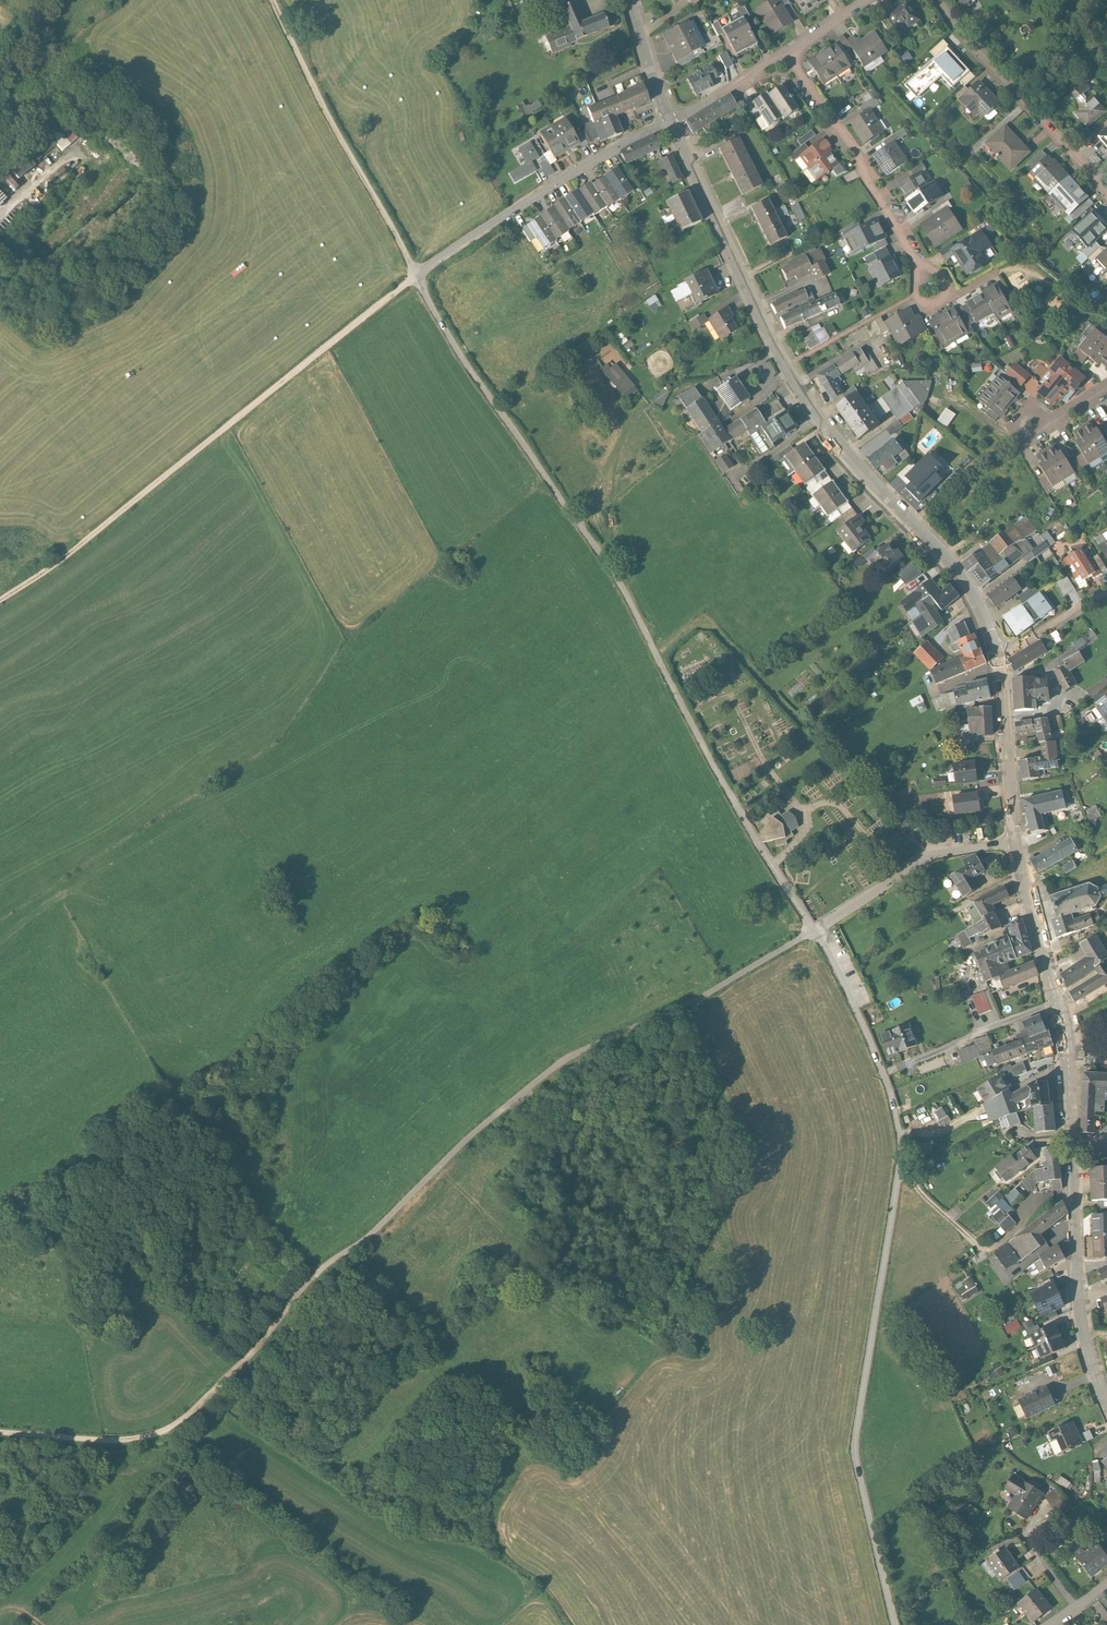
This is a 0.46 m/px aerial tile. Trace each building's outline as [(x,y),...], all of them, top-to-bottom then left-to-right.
[(562,8),(575,3),(574,0),(558,0),(562,8)] [(777,0),(773,0),(757,10),(773,36),(792,24),(782,8),(777,0)] [(782,8),(789,4),(786,0),(777,0),(782,8)] [(804,16),(828,0),(794,0),(804,16)] [(919,23),(906,2),(887,15),(897,31),(905,25),(908,29),(919,23)] [(570,28),(570,29),(584,23),(575,3),(562,8),(570,28)] [(743,20),(746,27),(748,26),(747,22),(751,20),(743,7),(736,10),(742,21),(743,20)] [(614,11),(604,16),(609,29),(615,27),(614,25),(619,23),(614,11)] [(564,29),(545,37),(552,55),(571,47),(570,46),(609,29),(604,16),(603,15),(584,23),(570,29),(570,28),(564,30),(564,29)] [(746,27),(743,20),(742,21),(733,26),(747,52),(757,47),(746,27)] [(702,49),(689,23),(663,36),(676,62),(677,61),(693,54),(702,49)] [(724,39),(726,38),(722,31),(718,23),(712,26),(718,38),(722,36),(724,39)] [(747,52),(733,26),(722,31),(726,38),(737,58),(747,52)] [(852,38),(846,42),(850,49),(864,69),(880,58),(888,52),(874,32),(860,41),(858,39),(855,42),(852,38)] [(846,42),(842,37),(836,41),(838,44),(844,53),(850,49),(846,42)] [(931,54),(938,61),(951,49),(944,41),(931,54)] [(695,59),(721,46),(719,42),(693,56),(695,59)] [(838,44),(832,47),(847,69),(852,66),(844,53),(838,44)] [(847,69),(832,47),(820,55),(835,77),(847,69)] [(971,70),(951,49),(938,61),(907,89),(917,100),(942,77),(952,89),(959,82),(964,87),(965,88),(966,88),(975,79),(968,72),(971,70)] [(733,66),(726,53),(719,57),(726,70),(733,66)] [(913,60),(908,53),(901,57),(906,64),(913,60)] [(693,54),(677,61),(681,68),(696,60),(695,59),(693,56),(693,54)] [(835,77),(820,55),(808,63),(816,76),(822,85),(835,77)] [(884,64),(880,58),(864,69),(868,75),(884,64)] [(610,65),(613,71),(620,67),(616,61),(610,65)] [(816,76),(808,63),(802,67),(811,79),(816,76)] [(718,80),(711,67),(687,79),(696,98),(713,89),(711,84),(718,80)] [(999,105),(980,84),(971,93),(960,102),(976,119),(979,117),(982,120),(999,105)] [(1091,89),(1086,84),(1073,96),(1078,101),(1074,105),(1079,111),(1075,114),(1087,128),(1105,113),(1087,92),(1091,89)] [(643,87),(616,98),(622,113),(649,101),(643,87)] [(782,87),(768,97),(782,117),(785,121),(799,112),(786,94),(782,87)] [(971,93),(966,88),(965,88),(956,97),(960,102),(971,93)] [(768,97),(767,95),(753,104),(759,113),(761,116),(768,126),(782,117),(768,97)] [(730,96),(702,113),(710,125),(737,108),(730,96)] [(860,108),(865,115),(870,112),(881,104),(876,97),(860,108)] [(616,98),(587,109),(592,122),(593,122),(593,124),(607,118),(614,116),(615,117),(622,113),(616,98)] [(759,113),(753,104),(749,98),(742,103),(751,118),(759,113)] [(524,119),(541,107),(537,102),(529,107),(528,106),(526,108),(523,103),(517,107),(524,119)] [(883,133),(870,112),(865,115),(850,125),(863,146),(883,133)] [(710,125),(702,113),(686,123),(694,135),(710,125)] [(614,116),(607,118),(593,124),(593,122),(592,122),(584,126),(586,129),(587,129),(593,142),(599,138),(601,143),(622,134),(615,117),(614,116)] [(768,126),(761,116),(755,120),(762,130),(768,126)] [(57,141),(63,147),(76,136),(59,117),(4,166),(10,173),(15,179),(57,141)] [(574,137),(566,123),(553,130),(567,152),(578,145),(574,137)] [(1031,154),(1006,127),(986,146),(1011,172),(1031,154)] [(593,142),(587,129),(586,129),(579,133),(580,134),(586,144),(587,145),(593,142)] [(567,152),(553,130),(541,137),(550,151),(554,159),(567,152)] [(884,143),(887,148),(894,144),(906,136),(902,130),(884,143)] [(1098,138),(1106,149),(1106,130),(1098,138)] [(804,145),(816,137),(812,131),(797,143),(801,148),(804,145)] [(586,144),(580,134),(574,137),(578,145),(580,148),(586,144)] [(659,151),(652,137),(622,152),(622,153),(628,165),(659,151)] [(739,140),(719,150),(721,154),(730,174),(751,164),(739,140)] [(832,152),(823,140),(808,151),(799,158),(808,170),(830,153),(832,152)] [(538,157),(530,143),(519,148),(526,160),(524,162),(523,163),(525,165),(510,173),(511,173),(516,182),(537,170),(531,161),(538,157)] [(907,163),(894,144),(887,148),(873,157),(886,177),(907,163)] [(799,158),(808,151),(804,145),(801,148),(789,157),(793,162),(799,158)] [(550,151),(544,155),(550,165),(556,162),(554,159),(550,151)] [(838,165),(830,153),(808,170),(807,170),(815,182),(829,171),(838,165)] [(1034,172),(1048,159),(1042,153),(1028,166),(1034,172)] [(682,177),(673,157),(663,160),(657,163),(662,172),(666,171),(671,183),(682,177)] [(1053,164),(1048,159),(1034,172),(1030,175),(1050,196),(1070,178),(1055,162),(1053,164)] [(548,164),(541,168),(546,177),(548,179),(555,175),(548,164)] [(751,164),(730,174),(732,178),(742,198),(762,188),(751,164)] [(925,170),(921,164),(909,171),(913,178),(921,173),(925,170)] [(846,174),(838,165),(829,171),(836,180),(846,174)] [(618,171),(617,169),(615,169),(612,171),(612,173),(605,178),(620,201),(623,201),(627,198),(627,197),(633,193),(627,184),(618,171)] [(929,185),(921,173),(913,178),(898,188),(906,200),(929,185)] [(597,181),(591,185),(607,208),(608,210),(620,201),(605,178),(598,183),(597,181)] [(1087,198),(1070,178),(1050,196),(1068,216),(1087,198)] [(631,181),(627,184),(633,193),(637,190),(631,181)] [(929,185),(906,200),(904,201),(914,216),(944,197),(934,182),(929,185)] [(591,184),(577,193),(594,217),(607,208),(591,185),(591,184)] [(8,194),(0,186),(0,202),(8,194)] [(653,195),(650,189),(644,193),(647,199),(653,195)] [(577,192),(564,201),(580,225),(581,225),(594,217),(577,193),(577,192)] [(702,222),(688,192),(667,203),(675,220),(681,232),(702,222)] [(564,201),(551,209),(552,210),(568,234),(569,233),(580,225),(564,201)] [(768,201),(751,209),(754,214),(761,228),(778,220),(768,201)] [(932,212),(936,218),(948,210),(952,208),(948,202),(932,212)] [(675,220),(667,203),(657,207),(665,224),(675,220)] [(540,218),(556,242),(569,234),(568,234),(552,210),(540,218)] [(961,232),(948,210),(936,218),(921,226),(934,248),(961,232)] [(1094,212),(1073,232),(1088,249),(1095,242),(1106,231),(1106,226),(1094,212)] [(637,217),(629,223),(634,228),(642,222),(637,217)] [(556,242),(540,218),(538,218),(535,220),(535,222),(527,227),(528,228),(536,240),(544,252),(557,243),(556,242)] [(778,220),(761,228),(770,247),(787,239),(778,220)] [(885,239),(875,221),(860,228),(846,235),(843,237),(852,256),(873,245),(885,239)] [(846,235),(860,228),(857,222),(840,231),(843,237),(846,235)] [(536,240),(528,228),(523,231),(531,243),(536,240)] [(992,248),(981,231),(950,252),(953,257),(967,276),(972,273),(974,275),(982,269),(981,268),(989,263),(983,254),(992,248)] [(885,239),(873,245),(876,252),(885,247),(888,246),(885,239)] [(1100,248),(1095,242),(1088,249),(1085,252),(1087,254),(1085,255),(1089,259),(1091,257),(1100,248)] [(891,259),(885,247),(876,252),(873,254),(878,262),(879,265),(891,259)] [(953,257),(950,252),(948,248),(939,253),(945,262),(953,257)] [(1105,253),(1100,248),(1091,257),(1095,262),(1096,261),(1105,253)] [(811,255),(805,257),(810,269),(822,263),(825,262),(819,250),(815,252),(811,255)] [(1105,253),(1096,261),(1106,273),(1106,252),(1105,253)] [(878,262),(873,254),(864,258),(868,267),(878,262)] [(810,269),(805,257),(780,269),(787,282),(794,278),(796,282),(811,275),(810,272),(810,269)] [(903,276),(893,257),(891,259),(879,265),(878,262),(868,267),(880,288),(903,276)] [(828,276),(822,263),(810,269),(810,272),(811,275),(815,282),(826,277),(828,276)] [(718,296),(706,272),(686,282),(692,294),(698,306),(718,296)] [(692,294),(686,282),(678,286),(679,288),(672,291),(677,302),(692,294)] [(1004,301),(995,285),(982,293),(984,295),(995,314),(999,320),(1011,313),(1004,301)] [(796,293),(791,295),(796,306),(813,298),(809,289),(797,294),(796,293)] [(796,306),(791,295),(770,305),(776,316),(796,306)] [(839,308),(833,295),(803,309),(808,321),(839,308)] [(995,314),(984,295),(967,305),(967,306),(976,322),(978,324),(995,314)] [(1010,297),(1004,301),(1011,313),(1017,309),(1010,297)] [(976,322),(967,306),(960,310),(965,319),(969,326),(976,322)] [(871,315),(867,307),(861,311),(864,318),(871,315)] [(733,317),(727,308),(707,320),(709,322),(721,341),(724,339),(737,331),(730,319),(733,317)] [(808,321),(803,309),(779,318),(785,331),(808,321)] [(915,318),(910,309),(886,322),(885,323),(890,333),(898,347),(927,331),(918,316),(915,318)] [(960,323),(952,309),(941,315),(956,341),(967,334),(960,323)] [(709,322),(707,320),(704,315),(689,325),(693,332),(709,322)] [(956,341),(941,315),(930,321),(938,335),(945,347),(956,341)] [(884,317),(875,323),(881,334),(883,337),(890,333),(885,323),(886,322),(884,317)] [(965,319),(960,323),(967,334),(967,335),(973,332),(969,326),(965,319)] [(858,335),(846,342),(849,348),(862,341),(864,344),(881,334),(875,323),(857,332),(858,335)] [(832,325),(825,329),(829,336),(836,333),(832,325)] [(1083,337),(1087,341),(1096,331),(1091,327),(1083,337)] [(809,350),(828,340),(823,329),(804,339),(809,350)] [(1096,331),(1087,341),(1106,357),(1106,340),(1096,331)] [(938,335),(933,339),(940,351),(945,348),(945,347),(938,335)] [(1074,346),(1079,350),(1087,341),(1083,337),(1074,346)] [(1106,369),(1106,357),(1087,341),(1079,350),(1089,359),(1099,367),(1102,365),(1106,369)] [(846,342),(841,344),(844,351),(849,348),(846,342)] [(861,350),(833,367),(840,377),(853,369),(859,366),(861,368),(869,363),(872,362),(864,350),(862,351),(861,350)] [(1089,359),(1079,350),(1074,357),(1084,365),(1089,359)] [(889,365),(890,370),(904,365),(901,355),(890,358),(891,361),(888,363),(889,365)] [(637,386),(611,359),(599,371),(625,398),(637,386)] [(1087,381),(1060,360),(1048,374),(1052,377),(1043,387),(1037,395),(1053,408),(1058,402),(1060,403),(1069,392),(1074,396),(1087,381)] [(859,366),(853,369),(857,377),(858,377),(865,373),(868,376),(877,371),(872,362),(869,363),(861,368),(859,366)] [(1015,365),(1006,375),(1012,380),(1022,388),(1031,378),(1015,365)] [(816,377),(822,387),(834,381),(840,377),(833,367),(816,377)] [(932,369),(931,382),(942,385),(941,370),(932,369)] [(997,376),(998,377),(1007,385),(1012,380),(1006,375),(1001,371),(997,376)] [(1040,384),(1043,387),(1052,377),(1048,374),(1040,384)] [(998,377),(988,390),(1010,408),(1021,396),(1007,385),(998,377)] [(735,378),(715,392),(721,400),(724,405),(719,414),(725,422),(731,418),(728,413),(749,399),(735,378)] [(842,396),(834,381),(822,387),(831,402),(842,396)] [(927,401),(931,382),(903,383),(897,386),(914,410),(917,408),(927,401)] [(931,382),(927,401),(937,405),(942,385),(931,382)] [(914,410),(897,386),(881,398),(890,411),(898,422),(899,421),(909,414),(914,410)] [(659,388),(653,404),(663,407),(668,391),(659,388)] [(687,410),(702,401),(695,389),(679,398),(687,410)] [(988,390),(978,402),(989,412),(998,419),(1000,421),(1010,408),(988,390)] [(866,408),(856,394),(835,408),(846,425),(867,410),(866,408)] [(890,411),(881,398),(869,406),(872,410),(869,412),(875,421),(890,411)] [(724,405),(721,400),(713,405),(719,414),(724,405)] [(716,422),(702,401),(687,410),(685,412),(700,436),(718,425),(716,422)] [(927,401),(917,408),(921,412),(945,430),(955,415),(945,409),(937,405),(927,401)] [(755,410),(738,422),(745,432),(749,438),(760,431),(766,427),(755,410)] [(869,412),(867,410),(846,425),(858,442),(879,427),(869,412)] [(989,412),(986,416),(994,423),(998,419),(989,412)] [(725,422),(719,414),(716,422),(718,425),(717,427),(725,422)] [(796,431),(785,414),(766,427),(760,431),(770,447),(796,431)] [(913,419),(909,414),(899,421),(903,427),(913,419)] [(903,427),(899,421),(898,422),(886,430),(891,437),(903,428),(903,427)] [(738,422),(721,432),(728,443),(745,432),(738,422)] [(1088,424),(1081,428),(1101,460),(1106,456),(1106,447),(1103,442),(1097,431),(1094,433),(1088,424)] [(717,427),(718,425),(700,436),(712,454),(728,443),(717,427)] [(1081,428),(1073,433),(1079,443),(1076,445),(1083,455),(1090,467),(1101,460),(1081,428)] [(760,431),(749,438),(761,457),(772,450),(770,447),(760,431)] [(883,448),(884,449),(892,461),(902,454),(892,441),(883,448)] [(815,458),(804,444),(793,451),(785,457),(785,458),(795,472),(815,458)] [(785,457),(793,451),(790,446),(770,460),(771,461),(774,466),(785,458),(785,457)] [(1058,455),(1053,446),(1045,451),(1065,482),(1076,475),(1069,464),(1062,453),(1058,455)] [(892,461),(884,449),(868,461),(876,472),(882,467),(886,473),(896,466),(892,461)] [(919,502),(942,477),(934,470),(937,466),(932,462),(936,457),(928,451),(904,477),(908,480),(902,487),(911,494),(919,502)] [(1045,451),(1037,456),(1043,465),(1039,468),(1046,479),(1053,490),(1065,482),(1045,451)] [(726,455),(716,462),(722,473),(733,466),(726,455)] [(1083,455),(1076,460),(1083,471),(1090,467),(1083,455)] [(824,472),(815,458),(795,472),(805,486),(824,472)] [(1076,460),(1069,464),(1076,475),(1083,471),(1076,460)] [(1101,460),(1090,467),(1093,472),(1104,465),(1101,460)] [(828,478),(824,472),(805,486),(809,491),(828,478)] [(1076,475),(1065,482),(1068,488),(1079,480),(1076,475)] [(832,483),(828,478),(809,491),(813,497),(832,483)] [(1046,479),(1040,483),(1048,496),(1055,492),(1053,490),(1046,479)] [(1065,482),(1053,490),(1055,492),(1048,496),(1050,499),(1068,488),(1065,482)] [(840,494),(832,483),(813,497),(812,497),(820,508),(840,494)] [(847,504),(840,494),(820,508),(827,519),(828,518),(847,504)] [(851,510),(847,504),(828,518),(832,524),(840,518),(851,510)] [(852,509),(851,510),(840,518),(846,525),(858,516),(852,509)] [(866,524),(859,516),(858,516),(846,525),(838,533),(855,554),(871,541),(861,528),(866,524)] [(1026,516),(988,545),(998,559),(1017,544),(1024,543),(1036,534),(1038,532),(1026,516)] [(828,518),(827,519),(823,521),(827,527),(832,524),(828,518)] [(1039,538),(1036,534),(1024,543),(1017,544),(998,559),(1002,564),(1001,564),(1007,572),(1021,562),(1029,564),(1055,544),(1047,533),(1039,538)] [(1098,542),(1101,547),(1106,543),(1106,536),(1098,542)] [(988,545),(980,551),(988,562),(994,570),(1001,564),(1002,564),(998,559),(988,545)] [(895,554),(890,547),(868,564),(874,572),(876,571),(880,576),(904,558),(899,551),(895,554)] [(1092,560),(1085,548),(1074,555),(1074,556),(1071,558),(1070,557),(1065,560),(1076,578),(1081,575),(1084,581),(1092,576),(1094,578),(1101,574),(1092,560)] [(962,564),(970,575),(988,562),(980,551),(962,564)] [(1098,557),(1092,560),(1101,574),(1106,571),(1098,557)] [(988,562),(970,575),(982,591),(1007,572),(1001,564),(994,570),(988,562)] [(921,576),(913,565),(898,576),(906,587),(921,576)] [(1022,589),(1014,578),(989,598),(998,609),(1022,589)] [(1074,590),(1066,579),(1056,586),(1064,597),(1074,590)] [(942,593),(931,580),(914,593),(922,604),(930,599),(937,606),(942,612),(959,596),(951,586),(942,593)] [(1023,607),(1039,596),(1033,588),(1017,600),(1022,606),(1023,607)] [(922,604),(914,593),(899,604),(912,623),(920,617),(915,609),(922,604)] [(1051,611),(1039,596),(1023,607),(1022,606),(1005,619),(1017,636),(1051,611)] [(933,609),(937,606),(930,599),(922,604),(915,609),(920,617),(912,623),(922,637),(942,623),(933,609)] [(946,634),(951,645),(970,637),(964,623),(951,628),(946,634)] [(1056,632),(1051,636),(1054,640),(1056,643),(1061,640),(1056,632)] [(1092,632),(1073,645),(1077,651),(1086,645),(1085,643),(1095,636),(1092,632)] [(982,652),(975,635),(970,637),(951,645),(954,653),(960,651),(963,659),(982,652)] [(1051,635),(1041,642),(1044,647),(1054,640),(1051,636),(1051,635)] [(1041,642),(1027,650),(1033,660),(1047,651),(1044,647),(1041,642)] [(943,659),(927,643),(914,655),(931,672),(943,659)] [(1033,660),(1027,650),(1009,662),(1015,671),(1033,660)] [(987,665),(982,652),(963,659),(961,660),(967,674),(987,665)] [(1084,665),(1079,655),(1064,664),(1065,666),(1054,672),(1065,692),(1075,685),(1069,674),(1084,665)] [(967,674),(961,660),(932,673),(937,686),(967,674)] [(1035,682),(1035,678),(1011,679),(1014,714),(1036,712),(1035,704),(1049,703),(1047,681),(1035,682)] [(1092,702),(1106,692),(1106,681),(1106,680),(1086,693),(1091,700),(1092,702)] [(959,687),(953,689),(954,693),(958,708),(991,700),(987,681),(966,685),(959,687)] [(958,708),(954,693),(941,696),(933,700),(938,712),(947,710),(950,716),(958,708)] [(1094,705),(1103,718),(1106,716),(1106,696),(1094,705)] [(917,707),(924,704),(921,697),(910,702),(914,709),(917,707)] [(928,711),(924,704),(917,707),(920,714),(928,711)] [(977,710),(967,712),(969,724),(970,736),(977,735),(977,738),(992,737),(990,709),(977,710)] [(1039,747),(1054,745),(1047,719),(1016,724),(1018,737),(1036,735),(1039,747)] [(1039,747),(1041,759),(1019,763),(1022,782),(1039,779),(1038,773),(1059,769),(1055,745),(1054,745),(1039,747)] [(975,763),(955,765),(958,786),(977,783),(975,763)] [(945,780),(934,781),(935,788),(946,787),(945,780)] [(1078,796),(1075,788),(1069,790),(1072,798),(1078,796)] [(1060,793),(1024,802),(1031,834),(1043,831),(1040,816),(1064,810),(1060,793)] [(978,794),(953,798),(955,814),(980,810),(978,794)] [(1102,818),(1096,807),(1090,810),(1091,811),(1088,813),(1089,816),(1087,817),(1091,826),(1097,823),(1096,821),(1102,818)] [(768,826),(759,835),(763,842),(775,840),(777,847),(787,844),(786,840),(794,836),(791,832),(799,828),(790,813),(781,817),(778,811),(772,816),(768,814),(762,823),(768,826)] [(899,827),(903,833),(911,827),(906,821),(899,827)] [(1073,838),(1057,847),(1063,859),(1080,849),(1073,838)] [(1063,859),(1057,847),(1031,861),(1037,873),(1063,859)] [(986,870),(976,853),(965,860),(968,865),(951,875),(964,898),(977,890),(970,879),(986,870)] [(1078,865),(1073,859),(1062,867),(1066,873),(1078,865)] [(1089,884),(1051,896),(1057,917),(1057,918),(1074,913),(1097,906),(1101,899),(1098,889),(1089,884)] [(1009,895),(1004,886),(973,901),(982,918),(994,912),(991,905),(1009,895)] [(1098,889),(1101,899),(1106,897),(1106,887),(1098,889)] [(1002,929),(994,912),(982,918),(983,920),(965,929),(970,938),(982,932),(984,937),(1002,929)] [(1057,917),(1052,918),(1059,938),(1094,926),(1094,925),(1091,915),(1090,912),(1075,917),(1074,913),(1057,918),(1057,917)] [(1097,913),(1091,915),(1094,925),(1100,923),(1097,913)] [(1009,936),(975,951),(986,979),(1001,974),(1000,970),(1009,966),(1008,962),(1032,952),(1022,917),(1012,921),(1012,923),(1006,925),(1009,936)] [(972,944),(970,938),(965,929),(957,933),(964,948),(972,944)] [(1097,936),(1080,944),(1087,956),(1061,974),(1066,988),(1106,960),(1106,954),(1097,936)] [(1001,974),(1006,987),(1038,974),(1032,958),(1009,966),(1000,970),(1001,974)] [(1068,993),(1074,1003),(1106,983),(1106,963),(1106,962),(1096,969),(1099,975),(1068,993)] [(1001,974),(986,979),(990,992),(1006,987),(1001,974)] [(991,1010),(984,991),(972,996),(979,1014),(991,1010)] [(1043,1013),(1024,1020),(1030,1035),(1048,1028),(1043,1013)] [(909,1025),(880,1036),(889,1057),(917,1046),(909,1025)] [(1030,1035),(1022,1037),(1028,1053),(1054,1044),(1048,1028),(1030,1035)] [(975,1040),(976,1043),(980,1053),(993,1048),(988,1035),(975,1040)] [(1028,1053),(1022,1037),(993,1048),(997,1060),(998,1063),(1028,1053)] [(980,1053),(976,1043),(958,1049),(963,1062),(981,1055),(980,1053)] [(997,1060),(993,1048),(980,1053),(981,1055),(983,1060),(986,1058),(988,1064),(997,1060)] [(1027,1071),(1023,1061),(1013,1066),(1011,1062),(1003,1066),(1004,1068),(1006,1073),(1016,1075),(1027,1071)] [(1084,1082),(1098,1083),(1098,1089),(1106,1089),(1106,1073),(1084,1072),(1084,1082)] [(1004,1073),(980,1085),(987,1100),(1011,1088),(1004,1073)] [(1033,1106),(1035,1106),(1054,1104),(1051,1076),(1038,1077),(1030,1082),(1033,1106)] [(669,1078),(658,1083),(661,1090),(672,1085),(669,1078)] [(910,1086),(916,1100),(926,1096),(921,1082),(910,1086)] [(1030,1082),(1012,1091),(1015,1102),(1026,1097),(1029,1108),(1033,1106),(1030,1082)] [(1084,1082),(1083,1110),(1095,1110),(1105,1110),(1105,1100),(1106,1100),(1106,1089),(1098,1089),(1098,1083),(1084,1082)] [(1012,1091),(1011,1088),(987,1100),(995,1122),(1007,1117),(1018,1113),(1015,1102),(1012,1091)] [(1054,1104),(1035,1106),(1038,1133),(1057,1131),(1054,1104)] [(950,1119),(943,1106),(932,1112),(940,1126),(951,1120),(950,1119)] [(1095,1110),(1083,1110),(1082,1132),(1094,1132),(1095,1110)] [(1022,1121),(1018,1113),(1007,1117),(1010,1126),(1022,1121)] [(1036,1159),(1025,1146),(994,1171),(1001,1179),(1004,1176),(1008,1182),(1036,1159)] [(1059,1147),(1047,1148),(1048,1158),(1045,1160),(1046,1167),(1036,1169),(1038,1182),(1052,1179),(1062,1177),(1059,1147)] [(1091,1168),(1092,1184),(1106,1183),(1106,1167),(1091,1168)] [(1038,1182),(1036,1169),(1022,1182),(1029,1191),(1038,1182)] [(1062,1177),(1052,1179),(1054,1191),(1063,1189),(1062,1177)] [(1092,1184),(1093,1200),(1098,1200),(1106,1199),(1106,1183),(1092,1184)] [(1023,1196),(1016,1188),(1005,1197),(992,1209),(997,1215),(1004,1209),(1006,1211),(1023,1196)] [(992,1209),(1005,1197),(1001,1192),(988,1203),(992,1209)] [(1063,1199),(1036,1220),(1044,1230),(1068,1211),(1063,1199)] [(1098,1200),(1098,1208),(1106,1208),(1106,1199),(1098,1200)] [(1006,1211),(1004,1209),(997,1215),(994,1218),(1006,1231),(1016,1222),(1006,1211)] [(1093,1213),(1094,1235),(1106,1234),(1106,1212),(1093,1213)] [(1044,1230),(1036,1220),(1008,1243),(1020,1259),(1022,1261),(1046,1242),(1040,1233),(1044,1230)] [(1094,1235),(1095,1256),(1106,1256),(1106,1234),(1094,1235)] [(1058,1245),(1065,1258),(1069,1256),(1069,1240),(1058,1245)] [(1020,1259),(1008,1243),(994,1254),(1006,1270),(1020,1259)] [(1065,1258),(1058,1245),(1039,1256),(1041,1260),(1046,1268),(1046,1269),(1065,1258)] [(1046,1268),(1041,1260),(1029,1268),(1034,1276),(1046,1268)] [(1098,1271),(1102,1280),(1106,1277),(1106,1267),(1098,1271)] [(972,1289),(976,1286),(971,1278),(967,1280),(972,1289)] [(1035,1287),(1037,1291),(1052,1284),(1050,1279),(1035,1287)] [(1034,1302),(1035,1304),(1060,1292),(1055,1282),(1052,1284),(1037,1291),(1032,1293),(1035,1300),(1034,1302)] [(960,1295),(963,1300),(979,1291),(976,1286),(972,1289),(960,1295)] [(1060,1292),(1035,1304),(1036,1306),(1039,1308),(1042,1314),(1043,1313),(1055,1307),(1065,1302),(1060,1292)] [(1055,1307),(1043,1313),(1046,1320),(1058,1315),(1055,1307)] [(1023,1322),(1026,1328),(1034,1325),(1032,1319),(1023,1322)] [(1020,1326),(1017,1320),(1006,1326),(1009,1332),(1020,1326)] [(1061,1335),(1055,1322),(1041,1328),(1032,1332),(1037,1345),(1061,1335)] [(1032,1332),(1041,1328),(1039,1323),(1034,1325),(1026,1328),(1023,1330),(1025,1335),(1032,1332)] [(1066,1348),(1061,1335),(1037,1345),(1043,1358),(1052,1354),(1066,1348)] [(1055,1360),(1052,1354),(1043,1358),(1040,1360),(1042,1366),(1055,1360)] [(1005,1374),(1002,1368),(990,1375),(992,1378),(996,1376),(997,1379),(1005,1374)] [(1016,1383),(1023,1397),(1036,1391),(1029,1377),(1016,1383)] [(1055,1402),(1047,1386),(1036,1391),(1023,1397),(1029,1410),(1035,1407),(1037,1411),(1055,1402)] [(1083,1444),(1073,1422),(1050,1432),(1053,1440),(1059,1438),(1064,1450),(1065,1452),(1083,1444)] [(1059,1438),(1053,1440),(1050,1442),(1055,1454),(1064,1450),(1059,1438)] [(1043,1492),(1014,1476),(1007,1488),(1018,1495),(1010,1510),(1027,1520),(1043,1492)] [(1061,1477),(1057,1483),(1066,1489),(1070,1482),(1061,1477)] [(1065,1497),(1058,1488),(1046,1498),(1053,1507),(1065,1497)] [(1065,1497),(1053,1507),(1060,1516),(1072,1507),(1065,1497)] [(1098,1544),(1086,1552),(1083,1548),(1075,1555),(1091,1577),(1106,1566),(1106,1556),(1098,1544)] [(1020,1569),(1007,1550),(989,1561),(1002,1581),(1020,1569)] [(1051,1608),(1037,1590),(1021,1603),(1034,1621),(1051,1608)]
